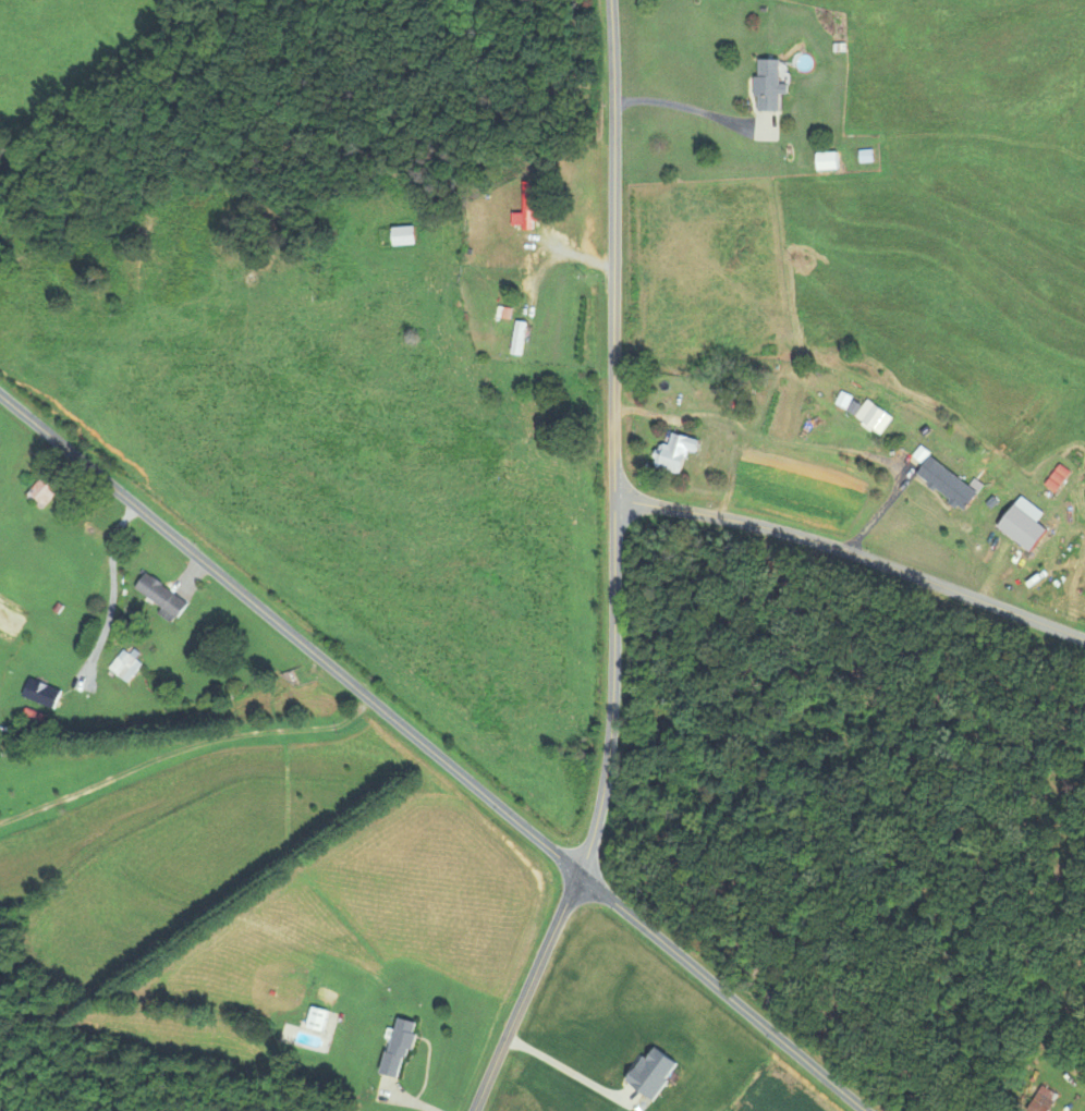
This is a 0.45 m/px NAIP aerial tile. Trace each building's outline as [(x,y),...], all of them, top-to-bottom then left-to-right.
[(781,110),(781,58),(757,58),(758,110),(781,110)] [(770,116),(759,116),(759,130),(753,130),(753,138),(772,138),(772,125),(770,125),(770,116)] [(838,151),(815,151),(815,168),(838,168),(838,151)] [(534,183),(523,183),(523,229),(534,229),(534,183)] [(418,225),(395,225),(395,244),(418,244),(418,225)] [(525,320),(515,319),(511,353),(521,355),(525,320)] [(871,398),(867,405),(857,399),(858,397),(847,390),(838,403),(879,428),(890,410),(871,398)] [(686,473),(692,450),(701,452),(704,438),(675,431),(672,444),(663,442),(657,466),(686,473)] [(923,476),(970,509),(984,490),(937,457),(923,476)] [(32,492),(48,504),(63,483),(47,471),(32,492)] [(1036,544),(1040,513),(1010,511),(1007,541),(1036,544)] [(190,598),(146,572),(136,587),(165,605),(160,612),(176,622),(190,598)] [(123,680),(139,661),(122,647),(106,665),(123,680)] [(52,706),(59,688),(27,676),(20,694),(52,706)] [(19,718),(38,726),(42,714),(24,707),(19,718)] [(307,1026),(324,1030),(329,1008),(312,1004),(307,1026)] [(386,1072),(408,1076),(418,1019),(397,1015),(386,1072)]
